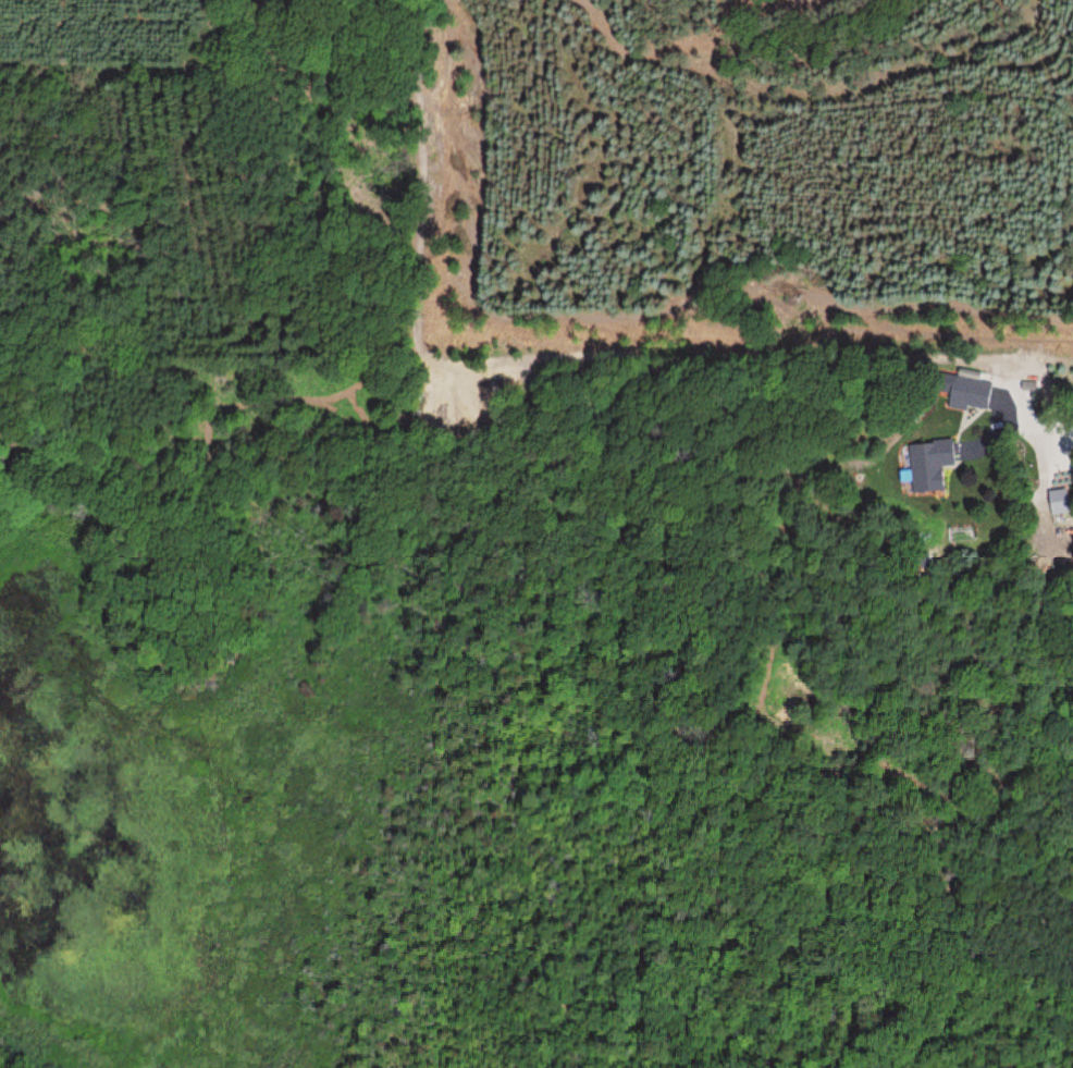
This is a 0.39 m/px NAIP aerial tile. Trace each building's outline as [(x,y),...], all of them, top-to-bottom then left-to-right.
[(995,384),(961,372),(951,400),(985,413),(995,384)] [(913,494),(944,492),(942,467),(952,466),(951,442),(909,444),(913,494)]
